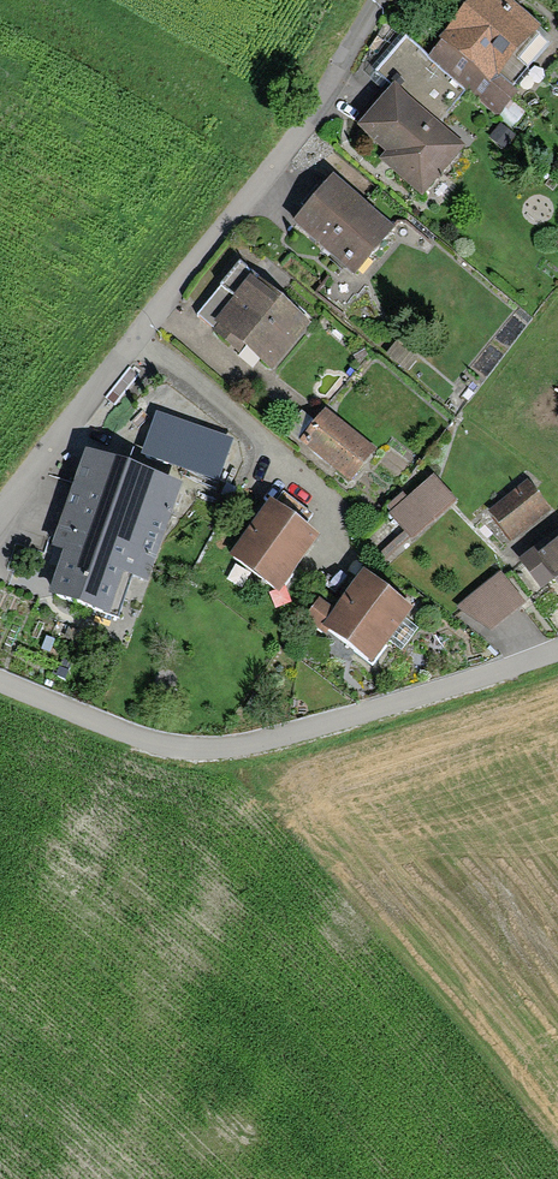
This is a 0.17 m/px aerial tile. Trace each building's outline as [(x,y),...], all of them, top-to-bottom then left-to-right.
[(463,9),(430,49),(486,95),(541,27),(508,0),(453,0),(463,9)] [(461,143),(391,88),(360,127),(387,148),(376,163),(420,196),(461,143)] [(389,226),(329,178),(292,223),(352,272),(389,226)] [(307,319),(248,276),(213,324),(272,367),(307,319)] [(324,412),(302,441),(353,481),(376,453),(324,412)] [(234,441),(157,414),(142,457),(219,484),(234,441)] [(172,486),(85,456),(51,552),(65,557),(52,592),(109,612),(124,569),(141,575),(172,486)] [(434,478),(388,515),(411,543),(457,505),(434,478)] [(546,508),(523,482),(480,519),(504,545),(546,508)] [(312,541),(268,509),(230,561),(274,593),(312,541)] [(520,560),(538,584),(550,576),(557,588),(557,533),(520,560)] [(456,610),(491,635),(526,606),(500,575),(456,610)] [(406,610),(360,577),(322,629),(368,663),(406,610)]
